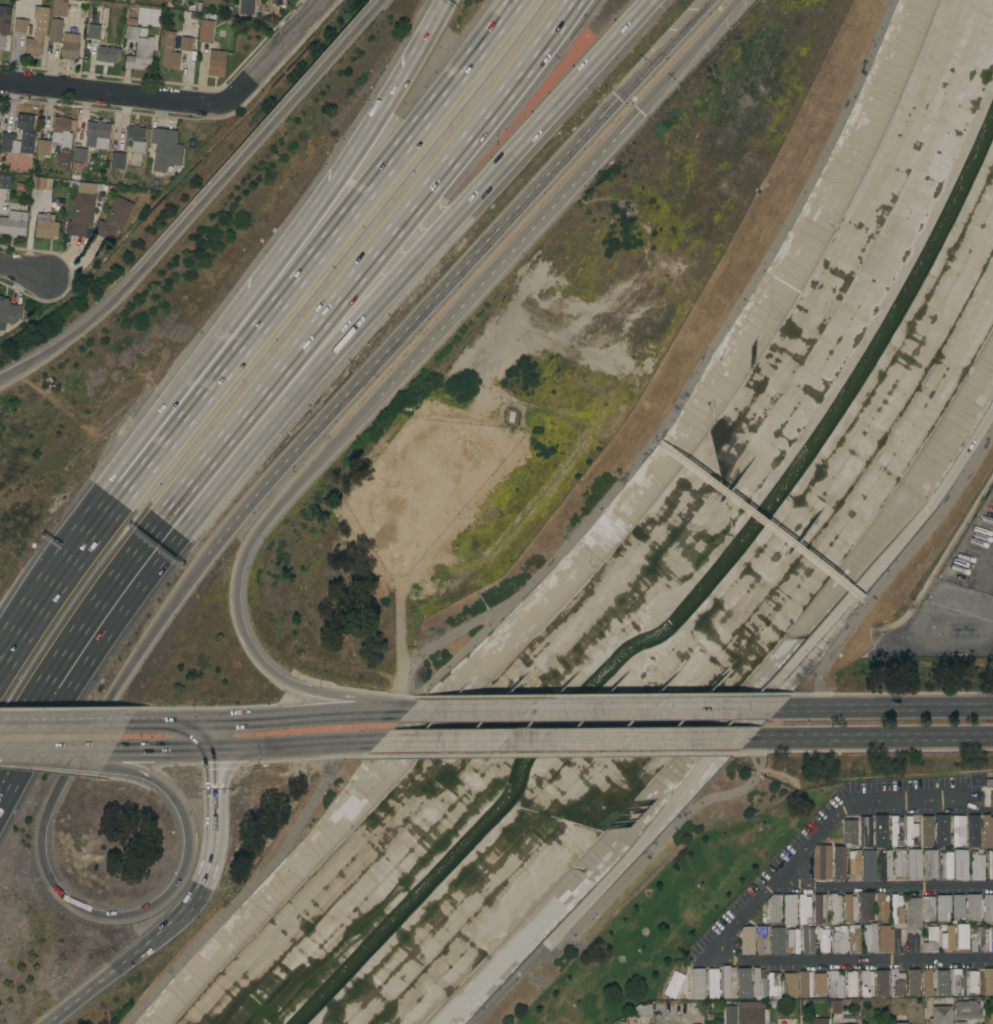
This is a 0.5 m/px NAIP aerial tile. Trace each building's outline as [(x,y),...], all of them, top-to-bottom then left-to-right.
[(51,16),(53,0),(61,0),(61,1),(68,2),(67,6),(69,6),(69,9),(66,9),(66,17),(51,16)] [(239,14),(240,0),(254,0),(253,15),(239,14)] [(90,5),(109,7),(106,30),(105,29),(103,40),(87,38),(90,5)] [(4,51),(0,50),(0,6),(11,7),(8,35),(5,35),(4,51)] [(33,54),(33,56),(29,56),(30,53),(23,53),(25,38),(33,39),(35,17),(33,16),(34,6),(49,7),(46,37),(42,37),(40,55),(33,54)] [(51,18),(62,20),(60,43),(48,42),(51,18)] [(15,19),(29,20),(29,23),(27,23),(27,25),(31,26),(30,35),(25,34),(25,33),(13,32),(15,19)] [(201,20),(214,21),(211,44),(198,42),(201,20)] [(150,68),(143,67),(143,70),(124,68),(125,55),(134,56),(136,40),(124,39),(126,26),(147,28),(146,36),(153,37),(150,68)] [(164,31),(175,32),(173,52),(180,53),(178,70),(163,69),(165,52),(162,52),(164,31)] [(63,33),(79,35),(76,59),(70,58),(70,60),(66,60),(67,58),(60,57),(63,33)] [(181,37),(192,38),(191,52),(179,50),(181,37)] [(89,52),(98,53),(98,46),(106,47),(106,43),(115,44),(114,48),(119,48),(118,55),(117,55),(117,56),(114,56),(113,62),(115,63),(115,66),(88,63),(89,52)] [(209,50),(226,52),(223,75),(219,75),(219,77),(207,76),(209,50)] [(32,154),(19,152),(22,129),(15,128),(17,114),(33,115),(32,132),(34,132),(32,154)] [(68,168),(57,167),(57,160),(56,160),(56,153),(59,154),(60,143),(51,142),(53,117),(70,119),(69,133),(71,133),(68,168)] [(107,149),(97,148),(97,152),(91,152),(90,164),(85,164),(85,167),(75,166),(76,161),(72,161),(74,148),(88,149),(90,122),(97,122),(97,120),(100,121),(100,123),(106,123),(105,137),(108,137),(107,149)] [(144,153),(130,151),(131,146),(125,146),(127,126),(133,126),(133,124),(138,125),(138,127),(144,127),(142,141),(145,142),(144,153)] [(175,144),(183,145),(181,166),(169,164),(169,166),(166,166),(165,172),(152,171),(154,154),(150,154),(151,149),(154,150),(155,144),(149,143),(150,136),(151,136),(151,128),(177,131),(175,144)] [(15,141),(12,140),(10,153),(0,152),(0,145),(1,132),(15,134),(15,141)] [(48,156),(44,155),(43,157),(42,160),(37,159),(37,155),(36,155),(37,139),(50,141),(48,156)] [(124,169),(123,169),(123,173),(118,173),(119,169),(110,168),(112,152),(125,153),(124,169)] [(81,172),(82,163),(71,162),(71,171),(81,172)] [(9,189),(0,188),(0,174),(11,175),(9,189)] [(31,189),(32,177),(51,178),(50,191),(31,189)] [(92,226),(86,225),(85,237),(65,235),(67,220),(67,217),(73,217),(75,192),(95,194),(92,226)] [(121,232),(115,230),(110,241),(92,233),(99,219),(103,222),(115,195),(134,204),(121,232)] [(7,234),(0,233),(0,216),(7,217),(8,213),(9,213),(9,211),(21,212),(21,220),(26,220),(25,236),(16,235),(16,237),(7,237),(7,234)] [(57,239),(34,237),(36,213),(50,215),(49,221),(58,222),(57,239)] [(14,324),(0,322),(0,297),(2,297),(7,298),(7,300),(10,301),(10,304),(22,306),(20,319),(15,318),(14,324)] [(990,773),(992,773),(992,787),(985,787),(985,779),(990,779),(990,773)] [(936,814),(949,814),(950,845),(948,845),(936,845),(936,814)] [(882,848),(882,847),(874,847),(874,815),(887,815),(887,848),(882,848)] [(922,816),(929,815),(929,818),(932,818),(932,839),(929,839),(929,842),(933,842),(933,847),(929,847),(929,846),(922,846),(922,816)] [(952,815),(965,816),(965,843),(961,843),(961,846),(952,846),(952,815)] [(979,847),(967,847),(967,817),(974,817),(974,815),(979,815),(979,847)] [(988,817),(992,817),(992,848),(982,848),(982,815),(988,815),(988,817)] [(872,847),(871,847),(871,848),(864,848),(864,847),(860,847),(860,826),(858,826),(858,818),(860,818),(860,816),(872,816),(872,847)] [(897,845),(897,846),(890,846),(890,816),(898,816),(898,817),(902,817),(902,845),(897,845)] [(905,816),(912,816),(912,823),(918,823),(918,836),(912,836),(912,845),(906,845),(905,816)] [(857,843),(850,843),(850,844),(846,844),(846,843),(843,843),(843,820),(857,819),(857,843)] [(815,845),(831,845),(831,861),(832,861),(832,865),(831,865),(831,879),(827,879),(827,881),(818,881),(818,879),(813,879),(813,849),(815,845)] [(838,881),(838,878),(833,878),(834,846),(845,846),(844,881),(838,881)] [(894,879),(894,850),(895,850),(895,848),(904,848),(904,852),(906,852),(906,879),(894,879)] [(908,879),(908,849),(920,849),(921,879),(908,879)] [(924,880),(924,850),(937,849),(937,880),(924,880)] [(866,881),(866,879),(863,879),(862,855),(866,855),(866,850),(874,850),(875,881),(866,881)] [(885,880),(879,880),(878,853),(884,853),(883,852),(885,852),(885,850),(891,850),(892,880),(885,880)] [(967,880),(959,881),(959,879),(953,879),(953,852),(955,852),(955,850),(967,850),(967,880)] [(847,880),(847,874),(849,874),(849,851),(860,851),(860,880),(847,880)] [(952,879),(945,879),(945,878),(941,878),(941,851),(945,851),(945,852),(952,852),(952,879)] [(976,852),(976,855),(984,855),(983,880),(976,880),(970,880),(970,852),(976,852)] [(859,892),(867,892),(873,892),(873,920),(867,920),(867,923),(859,923),(859,892)] [(882,892),(888,895),(888,922),(876,922),(876,892),(882,892)] [(829,893),(836,893),(836,895),(840,895),(841,922),(835,922),(835,923),(834,923),(834,924),(830,924),(830,923),(829,923),(829,893)] [(771,895),(771,894),(774,894),(774,895),(775,895),(775,894),(779,894),(779,895),(780,895),(780,915),(782,915),(782,920),(781,920),(781,923),(780,923),(780,926),(771,926),(771,922),(767,922),(767,904),(764,904),(764,900),(767,900),(767,899),(771,895)] [(798,895),(805,894),(805,897),(810,897),(810,916),(811,916),(811,922),(810,922),(810,925),(799,925),(798,895)] [(814,894),(826,894),(826,918),(820,918),(820,925),(814,925),(814,894)] [(844,906),(842,906),(842,902),(844,902),(844,894),(851,894),(851,897),(856,896),(856,923),(851,923),(851,922),(844,922),(844,906)] [(891,906),(890,906),(890,902),(891,902),(891,894),(897,894),(897,895),(902,895),(902,901),(901,901),(902,907),(903,907),(904,920),(905,920),(905,923),(903,923),(891,923),(891,906)] [(960,919),(960,918),(952,917),(952,894),(964,894),(963,919),(960,919)] [(966,908),(965,908),(965,900),(966,900),(966,894),(980,894),(980,899),(982,899),(982,919),(980,919),(980,921),(966,921),(966,908)] [(983,895),(992,894),(992,922),(983,922),(983,911),(982,911),(982,905),(983,905),(983,895)] [(795,895),(796,927),(785,927),(785,925),(784,925),(783,895),(795,895)] [(936,895),(950,895),(950,913),(948,913),(948,921),(945,921),(936,921),(936,895)] [(922,897),(934,896),(934,919),(922,920),(922,897)] [(906,930),(906,898),(920,897),(920,930),(906,930)] [(876,952),(863,952),(863,938),(861,938),(861,931),(863,931),(863,924),(869,924),(869,923),(876,923),(876,952)] [(937,951),(922,951),(922,942),(927,942),(927,940),(927,930),(926,930),(926,924),(929,924),(929,926),(931,926),(931,923),(936,923),(936,926),(937,926),(937,951)] [(968,952),(957,952),(957,924),(968,924),(968,952)] [(838,953),(838,951),(833,951),(832,932),(833,932),(833,927),(838,927),(838,926),(845,926),(845,925),(852,925),(852,928),(846,928),(846,939),(847,939),(847,942),(846,942),(846,947),(847,947),(847,950),(846,950),(846,953),(838,953)] [(860,952),(849,952),(849,931),(853,931),(853,925),(859,925),(859,928),(860,928),(860,952)] [(893,952),(879,952),(879,934),(877,934),(877,932),(878,932),(878,929),(880,929),(880,925),(889,925),(889,929),(893,929),(893,952)] [(953,951),(946,951),(946,949),(941,949),(941,933),(946,933),(946,930),(940,930),(939,925),(946,925),(953,925),(953,951)] [(768,954),(762,954),(762,953),(756,953),(756,926),(768,926),(768,954)] [(814,952),(808,952),(808,953),(802,953),(801,926),(807,926),(807,927),(813,927),(814,952)] [(821,952),(819,952),(819,947),(816,947),(816,929),(815,929),(815,926),(819,926),(819,928),(821,928),(821,929),(823,929),(823,926),(828,926),(828,936),(830,936),(830,940),(828,940),(828,952),(821,952)] [(983,927),(985,927),(985,930),(983,930),(983,939),(985,939),(985,943),(984,943),(984,952),(976,952),(976,951),(970,951),(970,940),(971,940),(971,926),(976,926),(983,926),(983,927)] [(753,953),(752,953),(752,955),(741,955),(741,937),(739,937),(739,933),(740,933),(740,931),(741,931),(741,928),(743,928),(743,927),(747,927),(753,927),(753,953)] [(784,954),(770,954),(770,948),(770,927),(775,927),(775,928),(784,928),(784,954)] [(799,940),(800,940),(800,942),(799,942),(799,947),(800,947),(800,950),(799,950),(799,953),(793,953),(793,952),(788,952),(787,947),(786,929),(799,929),(799,940)] [(676,973),(677,965),(683,965),(683,968),(688,968),(688,985),(689,985),(688,1000),(676,999),(677,985),(670,985),(670,984),(669,984),(668,987),(664,986),(666,981),(667,977),(670,973),(676,973)] [(729,966),(729,967),(734,967),(735,995),(736,995),(736,998),(722,998),(722,966),(729,966)] [(754,968),(754,967),(758,967),(758,968),(760,967),(760,969),(764,969),(764,978),(765,978),(766,996),(757,996),(753,996),(753,968),(754,968)] [(704,968),(704,998),(691,998),(691,968),(704,968)] [(750,968),(750,984),(751,984),(751,997),(738,997),(737,968),(750,968)] [(953,996),(952,968),(965,968),(965,995),(953,996)] [(983,969),(992,968),(992,995),(984,995),(983,969)] [(718,969),(718,972),(720,972),(720,977),(718,977),(718,998),(708,998),(708,969),(718,969)] [(891,970),(891,969),(897,969),(897,973),(904,973),(904,996),(897,996),(897,997),(890,997),(890,970),(891,970)] [(919,969),(919,991),(922,991),(922,995),(915,995),(908,995),(908,969),(919,969)] [(931,969),(931,972),(933,972),(934,987),(932,987),(932,990),(936,990),(936,996),(923,996),(923,970),(931,969)] [(836,970),(836,971),(842,971),(843,997),(836,998),(836,997),(829,997),(829,970),(836,970)] [(888,970),(887,996),(876,996),(876,970),(888,970)] [(936,970),(948,970),(949,996),(937,996),(936,970)] [(969,970),(978,970),(978,978),(976,978),(976,985),(978,985),(978,994),(968,994),(969,970)] [(799,971),(808,971),(808,972),(811,972),(811,997),(799,997),(799,971)] [(856,996),(846,996),(846,990),(844,990),(844,985),(846,985),(846,971),(851,971),(854,971),(856,971),(856,996)] [(868,971),(873,971),(873,996),(861,996),(861,971),(868,971)] [(780,973),(780,996),(777,996),(777,999),(768,999),(768,979),(766,979),(766,974),(768,974),(768,973),(780,973)] [(795,973),(795,996),(790,996),(783,996),(783,973),(795,973)] [(825,973),(825,976),(827,976),(828,984),(825,984),(825,997),(821,997),(818,997),(818,993),(813,993),(813,973),(825,973)] [(831,1000),(840,999),(841,1014),(831,1014),(831,1000)] [(955,1019),(955,1002),(966,1001),(976,1000),(976,1003),(979,1003),(979,1010),(981,1010),(981,1018),(955,1019)] [(651,1017),(639,1017),(633,1007),(638,1004),(651,1002),(651,1017)] [(764,1002),(764,1023),(739,1023),(739,1012),(738,1012),(738,1002),(764,1002)] [(736,1006),(736,1023),(724,1023),(724,1006),(736,1006)] [(951,1006),(951,1023),(928,1023),(928,1018),(931,1018),(931,1006),(951,1006)] [(638,1017),(638,1023),(626,1023),(626,1015),(635,1015),(635,1017),(638,1017)]
